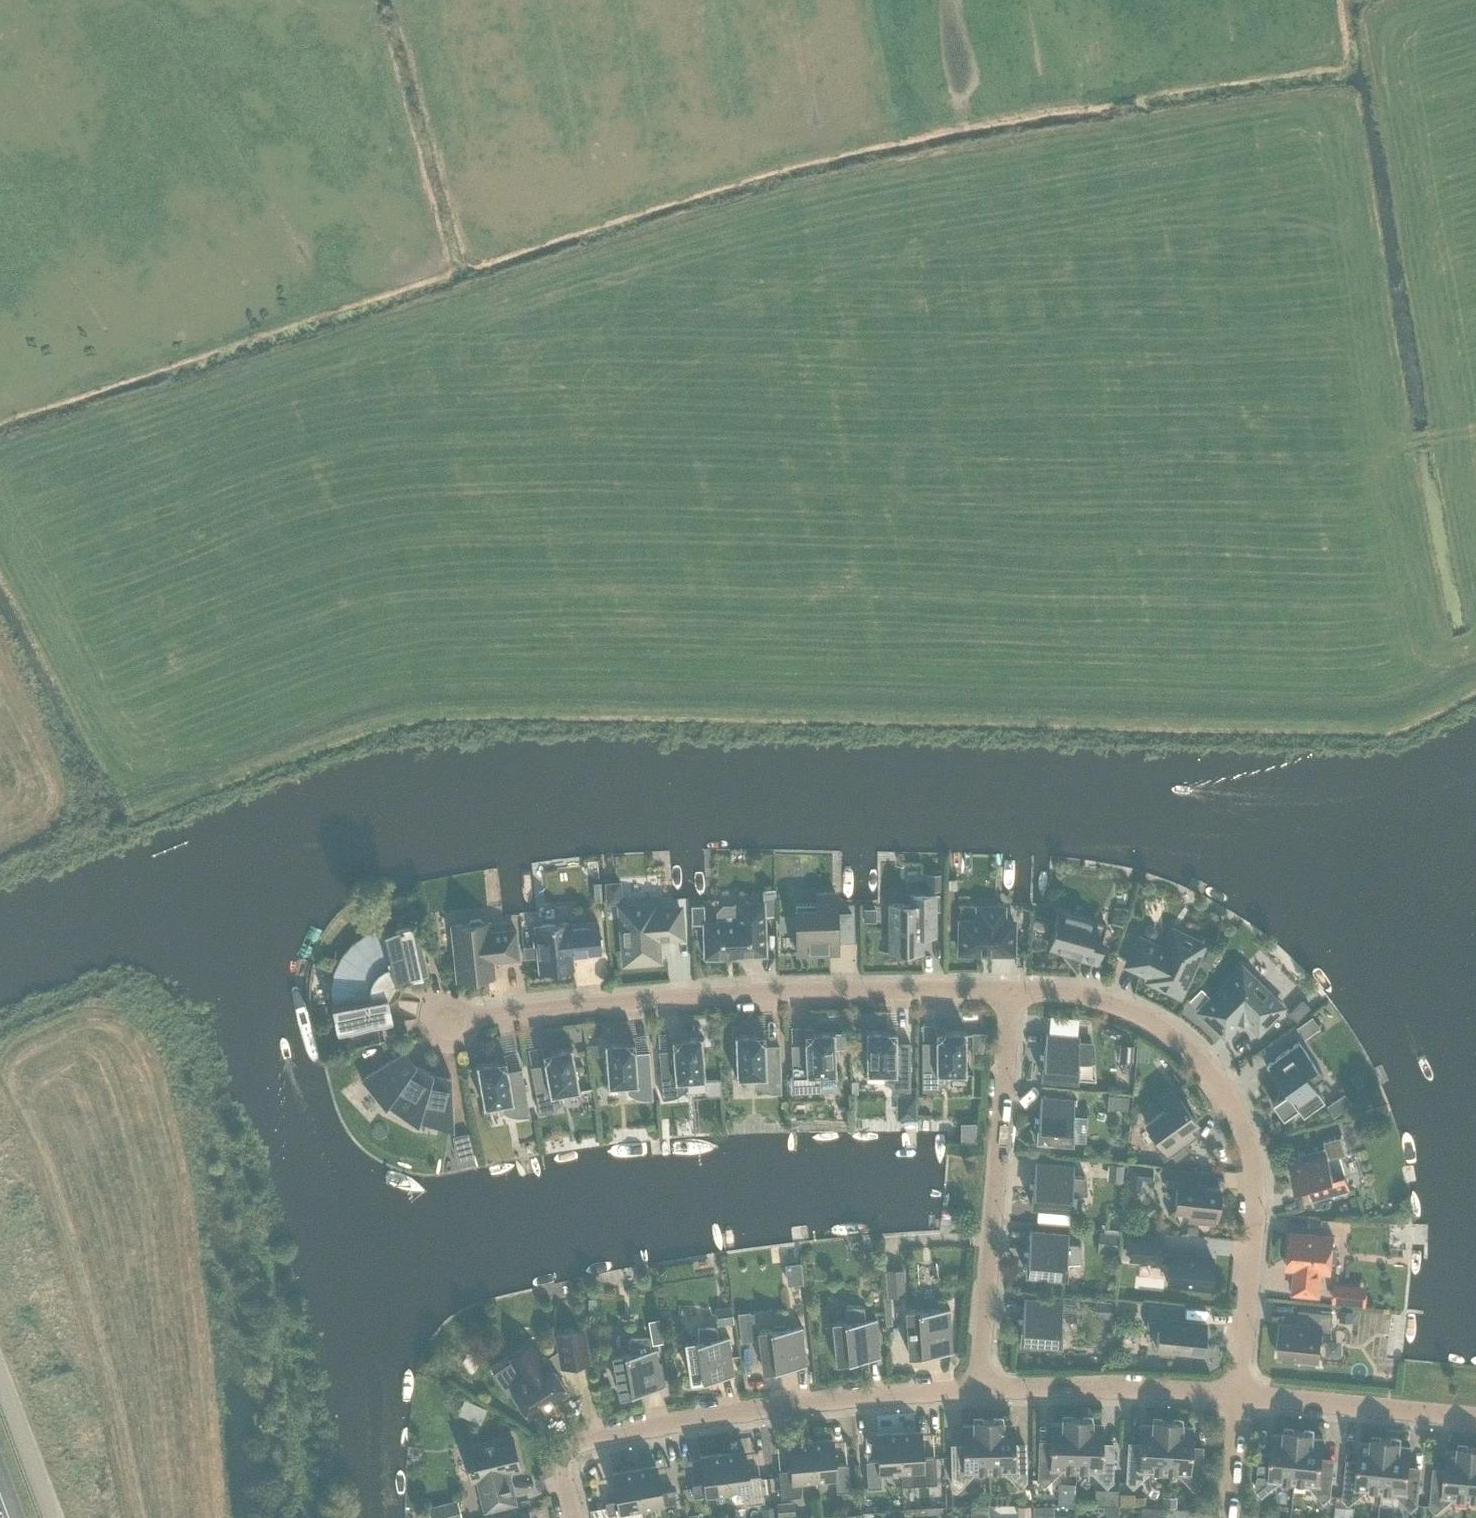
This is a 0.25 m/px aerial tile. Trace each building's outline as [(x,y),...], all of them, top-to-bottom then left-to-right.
[(620,892),(605,893),(606,904),(620,903),(620,892)] [(836,916),(835,892),(816,893),(817,902),(795,903),(797,953),(837,952),(836,940),(852,939),(852,915),(836,916)] [(779,948),(777,894),(769,894),(771,948),(779,948)] [(879,951),(922,951),(922,935),(936,935),(935,894),(910,894),(910,904),(889,904),(889,951),(879,951)] [(722,959),(722,956),(765,954),(763,902),(723,904),(716,911),(717,923),(703,923),(705,956),(707,956),(707,959),(722,959)] [(654,909),(654,904),(620,907),(624,962),(658,960),(657,938),(682,936),(679,907),(654,909)] [(1003,921),(1003,907),(992,907),(986,907),(981,910),(978,915),(977,921),(959,921),(959,953),(1013,953),(1013,921),(1003,921)] [(1096,960),(1106,925),(1096,922),(1097,920),(1060,910),(1050,947),(1096,960)] [(483,922),(479,919),(470,920),(467,924),(453,925),(458,979),(492,975),(490,961),(518,958),(515,929),(487,932),(486,922),(483,922)] [(600,952),(597,921),(569,923),(568,921),(534,925),(539,971),(573,967),(572,955),(600,952)] [(428,974),(417,923),(385,930),(384,927),(366,933),(352,942),(342,955),(334,971),(331,987),(331,1005),(337,1035),(392,1023),(386,993),(394,981),(428,974)] [(1187,978),(1203,944),(1176,932),(1167,951),(1139,938),(1126,964),(1150,975),(1148,980),(1179,994),(1181,990),(1184,991),(1189,979),(1187,978)] [(1257,1031),(1281,1007),(1241,968),(1211,999),(1199,1011),(1224,1034),(1236,1022),(1248,1022),(1257,1031)] [(1202,990),(1191,1002),(1199,1011),(1211,999),(1202,990)] [(1299,1021),(1307,1031),(1322,1021),(1314,1010),(1299,1021)] [(848,1030),(834,1031),(835,1047),(849,1046),(848,1030)] [(909,1090),(910,1041),(896,1041),(896,1030),(866,1030),(866,1074),(884,1074),(884,1082),(890,1086),(897,1089),(904,1089),(904,1090),(909,1090)] [(922,1090),(927,1090),(927,1089),(934,1088),(941,1086),(947,1082),(947,1074),(965,1074),(965,1030),(935,1030),(935,1041),(921,1041),(922,1090)] [(804,1043),(790,1044),(792,1092),(798,1092),(836,1090),(836,1074),(835,1047),(834,1031),(804,1032),(804,1043)] [(981,1048),(984,1031),(972,1032),(972,1048),(981,1048)] [(1076,1078),(1077,1062),(1093,1060),(1092,1043),(1079,1042),(1079,1035),(1045,1032),(1041,1075),(1041,1076),(1052,1077),(1052,1080),(1064,1081),(1065,1078),(1076,1079),(1076,1078)] [(765,1045),(764,1033),(734,1034),(736,1078),(754,1077),(754,1085),(760,1089),(767,1091),(775,1092),(780,1092),(778,1044),(765,1045)] [(662,1098),(667,1098),(674,1096),(681,1093),(687,1088),(686,1081),(704,1079),(701,1035),(671,1038),(672,1049),(658,1050),(662,1098)] [(592,1051),(600,1050),(599,1036),(576,1037),(579,1082),(593,1081),(592,1051)] [(635,1052),(634,1040),(604,1043),(607,1086),(625,1085),(626,1093),(632,1096),(639,1099),(647,1099),(652,1099),(648,1051),(635,1052)] [(1303,1117),(1324,1102),(1312,1085),(1323,1077),(1298,1041),(1265,1065),(1285,1092),(1271,1102),(1282,1116),(1295,1107),(1303,1117)] [(539,1113),(544,1112),(551,1110),(557,1106),(562,1101),(561,1093),(579,1090),(571,1046),(541,1052),(543,1063),(530,1066),(539,1113)] [(453,1126),(451,1075),(433,1073),(415,1064),(403,1051),(360,1078),(384,1104),(417,1121),(453,1126)] [(507,1070),(505,1058),(475,1064),(483,1107),(501,1104),(502,1111),(509,1114),(516,1116),(524,1116),(529,1115),(521,1067),(507,1070)] [(1346,1087),(1328,1098),(1335,1111),(1354,1101),(1346,1087)] [(1163,1160),(1183,1145),(1198,1134),(1191,1124),(1195,1121),(1173,1090),(1160,1100),(1165,1108),(1145,1123),(1161,1145),(1156,1149),(1163,1160)] [(1071,1140),(1074,1098),(1040,1095),(1036,1138),(1036,1139),(1071,1142),(1071,1140)] [(1127,1109),(1128,1097),(1108,1095),(1107,1108),(1127,1109)] [(468,1133),(453,1136),(455,1147),(471,1143),(468,1133)] [(1347,1153),(1342,1135),(1324,1140),(1326,1146),(1304,1152),(1298,1153),(1300,1159),(1289,1162),(1296,1187),(1307,1184),(1312,1200),(1350,1189),(1340,1154),(1347,1153)] [(1070,1207),(1071,1195),(1086,1194),(1085,1177),(1073,1176),(1074,1164),(1035,1161),(1031,1203),(1031,1205),(1070,1208),(1071,1207),(1070,1207)] [(1217,1212),(1219,1187),(1206,1186),(1207,1174),(1167,1169),(1166,1183),(1177,1184),(1174,1208),(1189,1209),(1188,1218),(1213,1220),(1214,1212),(1217,1212)] [(1188,1225),(1187,1233),(1197,1234),(1197,1226),(1188,1225)] [(1099,1245),(1118,1247),(1120,1229),(1101,1227),(1099,1245)] [(1065,1275),(1066,1265),(1082,1263),(1081,1245),(1067,1244),(1068,1232),(1029,1229),(1026,1271),(1025,1271),(1025,1273),(1065,1276),(1065,1275)] [(1330,1272),(1331,1262),(1335,1260),(1336,1249),(1332,1247),(1333,1236),(1290,1232),(1286,1268),(1295,1269),(1292,1293),(1318,1295),(1321,1271),(1330,1272)] [(1160,1264),(1163,1236),(1132,1233),(1129,1261),(1160,1264)] [(1209,1288),(1212,1258),(1170,1253),(1167,1283),(1209,1288)] [(906,1297),(905,1269),(886,1270),(886,1298),(906,1297)] [(1334,1283),(1333,1302),(1349,1304),(1351,1285),(1334,1283)] [(1059,1342),(1062,1300),(1023,1296),(1020,1339),(1019,1340),(1033,1341),(1033,1344),(1045,1345),(1045,1342),(1059,1343),(1059,1342)] [(1202,1353),(1205,1323),(1176,1320),(1178,1306),(1148,1303),(1146,1327),(1158,1329),(1156,1348),(1159,1348),(1158,1353),(1173,1355),(1173,1350),(1202,1353)] [(734,1323),(731,1305),(715,1308),(717,1325),(734,1323)] [(864,1319),(863,1307),(846,1306),(845,1321),(834,1323),(834,1322),(832,1322),(834,1336),(831,1336),(833,1349),(835,1348),(837,1362),(838,1362),(880,1357),(876,1318),(864,1319)] [(952,1352),(950,1308),(907,1311),(907,1310),(906,1310),(907,1327),(904,1327),(905,1339),(908,1339),(909,1355),(910,1355),(952,1352)] [(1331,1330),(1333,1313),(1299,1310),(1297,1325),(1281,1324),(1278,1356),(1301,1359),(1301,1364),(1315,1365),(1316,1360),(1319,1360),(1322,1329),(1331,1330)] [(1341,1311),(1340,1321),(1352,1322),(1353,1312),(1341,1311)] [(750,1312),(738,1313),(741,1341),(753,1339),(750,1312)] [(717,1337),(715,1325),(698,1325),(698,1340),(687,1342),(686,1342),(685,1342),(687,1355),(685,1356),(686,1368),(689,1367),(691,1381),(692,1381),(734,1375),(729,1336),(717,1337)] [(785,1328),(785,1325),(773,1327),(773,1329),(759,1331),(759,1330),(758,1331),(760,1344),(757,1345),(759,1357),(761,1357),(763,1370),(764,1370),(806,1365),(802,1326),(785,1328)] [(533,1347),(492,1372),(507,1394),(512,1391),(528,1417),(543,1407),(545,1409),(555,1402),(554,1400),(567,1392),(552,1369),(561,1364),(561,1367),(589,1362),(583,1330),(556,1334),(559,1351),(542,1362),(535,1351),(533,1347)] [(649,1349),(647,1336),(630,1337),(630,1352),(614,1355),(613,1355),(615,1369),(613,1369),(615,1381),(617,1381),(620,1395),(621,1394),(663,1386),(656,1348),(649,1349)] [(1075,1468),(1076,1418),(1065,1418),(1065,1422),(1051,1422),(1051,1446),(1038,1445),(1037,1479),(1044,1486),(1063,1468),(1075,1468)] [(1076,1418),(1075,1468),(1087,1468),(1106,1487),(1113,1481),(1113,1447),(1100,1447),(1101,1423),(1088,1423),(1088,1418),(1076,1418)] [(976,1470),(988,1469),(987,1419),(976,1420),(976,1425),(963,1425),(963,1448),(950,1449),(951,1482),(958,1489),(976,1470)] [(987,1419),(988,1469),(1001,1469),(1020,1487),(1026,1481),(1025,1447),(1013,1447),(1012,1424),(999,1424),(999,1419),(987,1419)] [(1163,1470),(1166,1420),(1155,1420),(1154,1424),(1141,1424),(1140,1447),(1127,1446),(1125,1480),(1132,1487),(1151,1469),(1163,1470)] [(1166,1420),(1163,1470),(1176,1471),(1193,1491),(1200,1485),(1202,1451),(1189,1450),(1191,1427),(1178,1426),(1178,1421),(1166,1420)] [(1294,1480),(1299,1431),(1287,1430),(1287,1434),(1274,1433),(1272,1457),(1259,1455),(1256,1489),(1262,1496),(1282,1479),(1294,1480)] [(898,1433),(901,1471),(902,1485),(936,1483),(935,1456),(922,1457),(921,1431),(898,1433)] [(1299,1431),(1294,1480),(1307,1482),(1323,1502),(1331,1496),(1334,1462),(1321,1461),(1323,1438),(1310,1437),(1311,1432),(1299,1431)] [(880,1472),(901,1471),(898,1433),(876,1434),(878,1460),(865,1461),(867,1487),(881,1487),(880,1472)] [(514,1502),(506,1471),(519,1468),(511,1436),(464,1448),(472,1479),(477,1478),(485,1509),(514,1502)] [(1381,1489),(1386,1439),(1374,1438),(1374,1443),(1361,1441),(1359,1465),(1346,1464),(1343,1497),(1348,1504),(1369,1487),(1381,1489)] [(810,1441),(814,1480),(835,1478),(836,1492),(850,1491),(847,1464),(835,1465),(832,1439),(810,1441)] [(1386,1439),(1381,1489),(1393,1490),(1410,1510),(1417,1504),(1421,1471),(1408,1470),(1410,1446),(1397,1445),(1397,1440),(1386,1439)] [(801,1481),(814,1480),(810,1441),(788,1443),(790,1469),(778,1470),(780,1497),(800,1495),(801,1481)] [(1468,1497),(1473,1447),(1461,1446),(1461,1451),(1448,1450),(1445,1473),(1433,1472),(1430,1505),(1435,1512),(1456,1496),(1468,1497)] [(722,1454),(727,1492),(740,1490),(744,1504),(764,1501),(760,1475),(748,1476),(744,1451),(722,1454)] [(693,1496),(727,1492),(722,1454),(700,1456),(704,1482),(691,1484),(693,1496)] [(634,1470),(641,1508),(675,1501),(673,1489),(661,1491),(656,1466),(634,1470)] [(607,1514),(641,1508),(634,1470),(612,1474),(617,1499),(604,1501),(607,1514)] [(1060,1494),(1075,1495),(1077,1477),(1061,1476),(1060,1494)] [(457,1500),(427,1507),(430,1517),(462,1517),(457,1500)]
